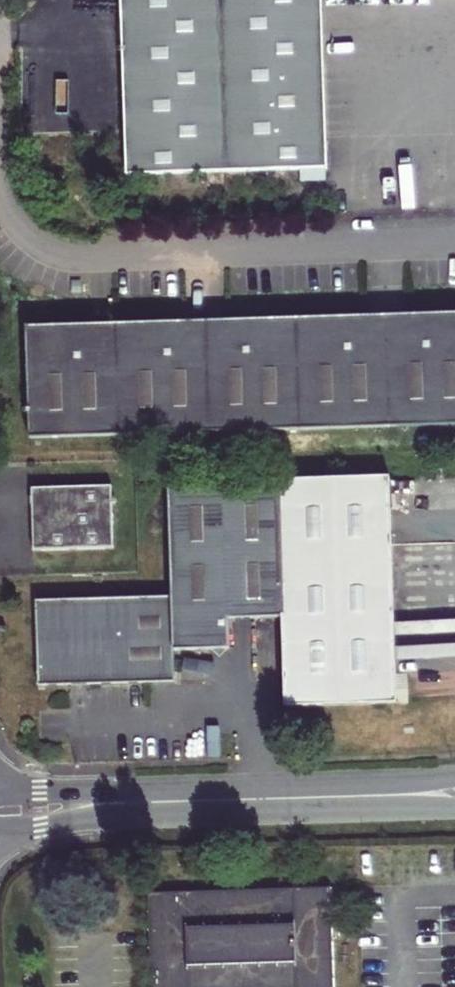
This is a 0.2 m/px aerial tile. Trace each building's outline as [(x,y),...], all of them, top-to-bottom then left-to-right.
[(127,176),(328,170),(322,0),(121,0),(127,176)] [(26,327),(29,439),(454,426),(454,314),(26,327)] [(390,476),(170,483),(173,597),(36,601),(38,686),(175,682),(174,651),(230,649),(229,620),(283,618),(286,708),(397,704),(390,476)] [(114,550),(112,487),(32,489),(34,552),(114,550)] [(148,894),(151,986),(333,986),(330,889),(148,894)]
